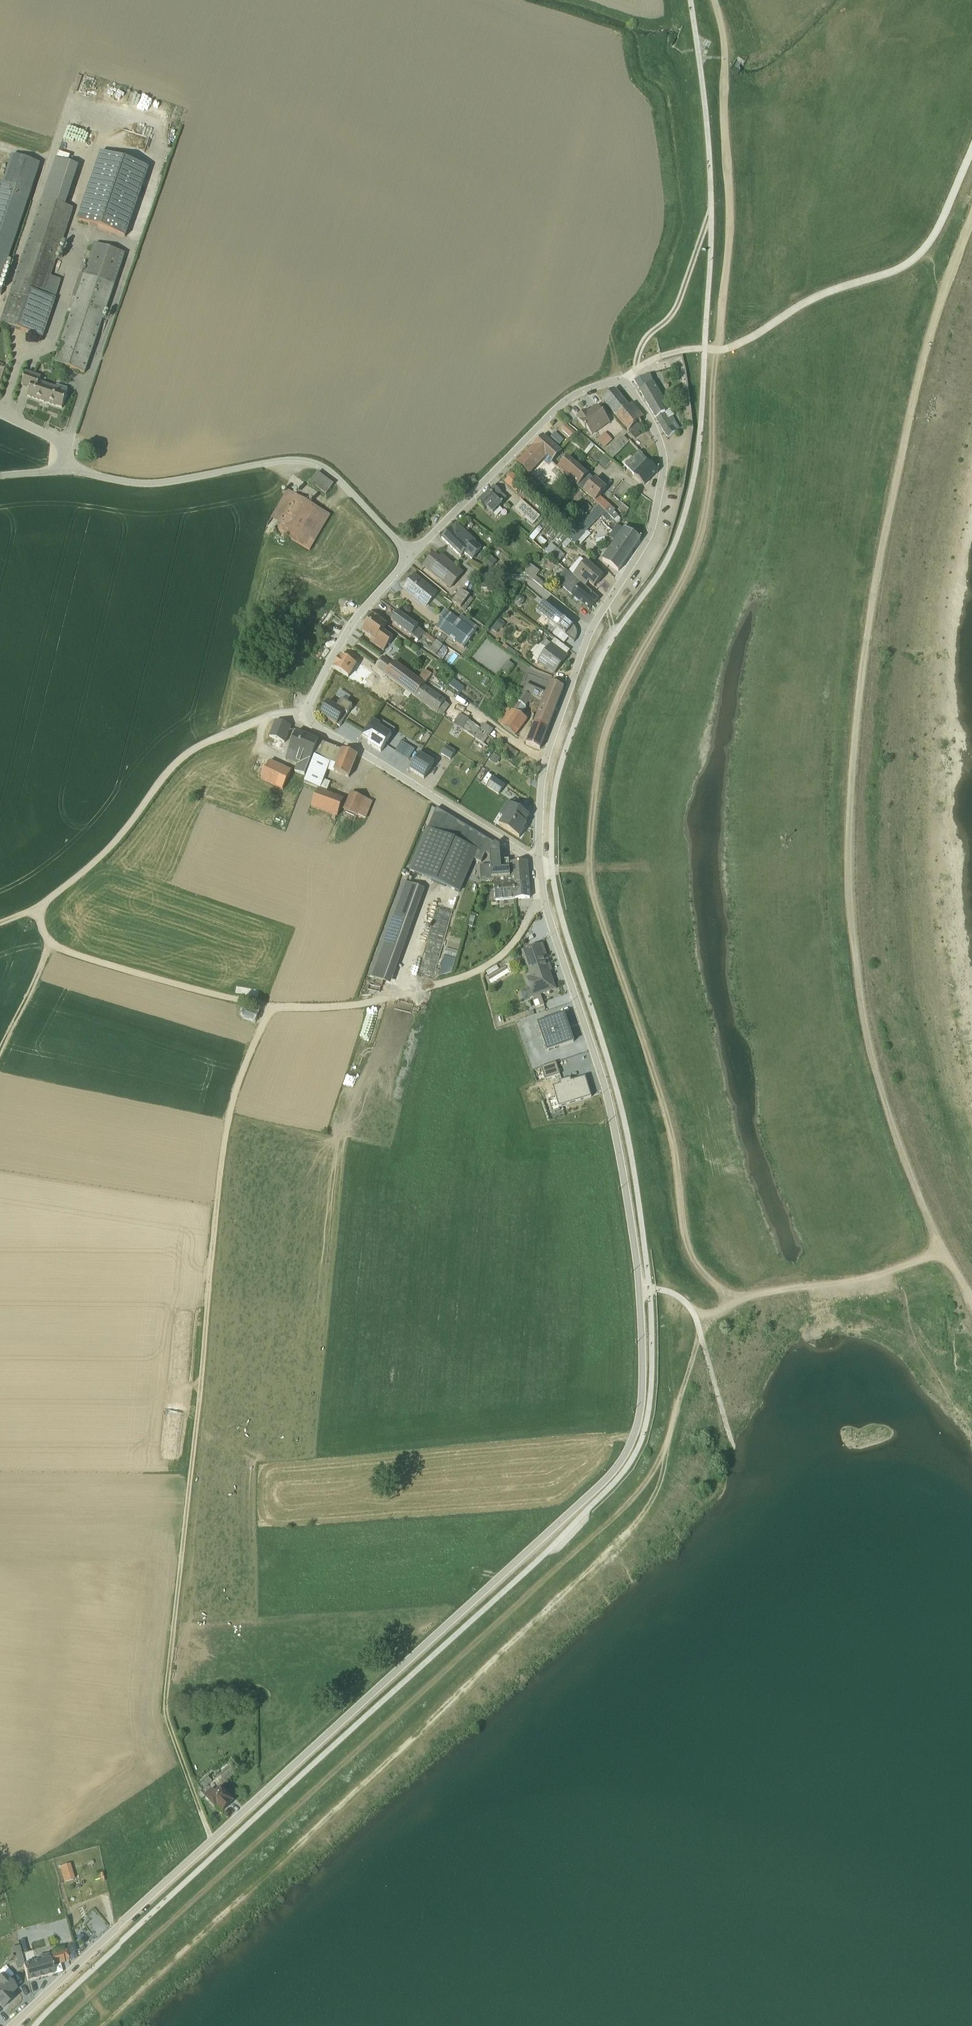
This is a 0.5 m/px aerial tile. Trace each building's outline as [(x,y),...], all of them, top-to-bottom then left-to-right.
[(77,225),(125,240),(148,171),(100,155),(77,225)] [(41,169),(12,159),(0,194),(0,290),(41,169)] [(1,328),(43,341),(62,285),(51,281),(74,212),(66,209),(79,169),(56,161),(1,328)] [(55,367),(85,377),(125,258),(94,248),(84,278),(80,276),(72,301),(76,302),(55,367)] [(41,382),(26,377),(22,389),(31,393),(28,401),(62,413),(68,397),(68,395),(57,390),(56,391),(55,392),(39,387),(41,382)] [(664,437),(672,431),(661,411),(660,411),(660,410),(664,407),(652,388),(650,380),(649,380),(634,386),(664,437)] [(614,394),(602,404),(627,436),(634,444),(639,439),(638,438),(642,434),(636,428),(639,426),(640,427),(641,427),(614,394),(626,409),(614,394)] [(586,415),(576,423),(578,426),(579,425),(584,434),(586,432),(592,440),(610,428),(602,417),(596,410),(587,417),(586,415)] [(565,428),(560,434),(571,443),(576,438),(565,428)] [(675,436),(672,431),(664,437),(668,442),(675,436)] [(686,435),(682,432),(673,449),(677,451),(686,435)] [(686,434),(677,455),(682,457),(691,436),(686,434)] [(611,445),(605,437),(597,445),(604,453),(611,445)] [(594,451),(578,438),(571,446),(586,460),(594,451)] [(543,440),(531,453),(548,469),(551,467),(561,456),(543,440)] [(612,464),(629,448),(623,441),(606,457),(612,464)] [(517,467),(529,480),(543,465),(531,453),(517,467)] [(637,454),(631,460),(636,465),(633,468),(639,473),(633,479),(644,490),(657,476),(637,454)] [(588,479),(568,461),(557,473),(577,492),(588,479)] [(334,488),(318,476),(310,487),(326,499),(334,488)] [(534,477),(531,480),(544,491),(547,487),(534,477)] [(523,488),(512,478),(504,487),(516,497),(523,488)] [(594,484),(588,479),(577,492),(604,517),(616,529),(621,524),(617,521),(618,520),(613,517),(615,515),(600,502),(598,504),(597,504),(606,493),(595,483),(594,484)] [(493,491),(477,507),(484,514),(487,513),(493,519),(507,504),(501,498),(501,497),(493,491)] [(266,529),(310,554),(330,519),(287,493),(266,529)] [(522,505),(514,514),(532,529),(540,521),(522,505)] [(606,525),(609,522),(604,517),(598,511),(569,542),(573,546),(573,547),(575,549),(577,548),(580,550),(589,540),(586,536),(601,520),(606,525)] [(587,522),(583,517),(572,529),(576,534),(587,522)] [(623,526),(619,532),(628,537),(629,535),(632,537),(634,533),(623,526)] [(472,564),(481,552),(457,528),(442,543),(460,561),(464,558),(472,564)] [(621,533),(617,530),(609,541),(614,545),(601,565),(618,576),(639,545),(621,533)] [(558,536),(553,531),(546,538),(551,543),(558,536)] [(566,541),(561,537),(553,545),(559,550),(566,541)] [(571,546),(567,543),(561,549),(565,553),(571,546)] [(551,548),(545,555),(558,567),(564,560),(551,548)] [(433,559),(424,571),(451,592),(462,578),(446,564),(443,567),(433,559)] [(484,574),(486,575),(487,574),(489,576),(496,566),(490,560),(484,569),(484,572),(485,572),(484,574)] [(593,592),(603,581),(586,565),(584,567),(580,563),(568,576),(584,591),(588,587),(593,592)] [(539,576),(530,568),(523,577),(542,592),(545,588),(535,581),(539,576)] [(578,605),(589,615),(598,604),(568,576),(565,574),(556,585),(574,602),(573,603),(577,606),(578,605)] [(414,578),(402,594),(425,612),(437,598),(414,578)] [(499,587),(480,586),(479,596),(492,597),(500,596),(501,592),(498,591),(499,587)] [(473,604),(460,595),(452,607),(465,616),(473,604)] [(574,631),(543,606),(536,616),(557,633),(552,639),(564,649),(569,643),(574,647),(576,642),(577,638),(576,634),(574,631)] [(447,616),(444,614),(439,621),(442,624),(436,632),(448,641),(447,643),(452,647),(453,645),(464,653),(476,636),(475,635),(477,632),(474,630),(474,629),(460,619),(458,623),(448,616),(447,616)] [(448,658),(444,656),(447,653),(442,649),(437,645),(397,616),(390,626),(419,645),(422,641),(433,649),(429,655),(443,665),(448,658)] [(386,630),(369,617),(362,628),(366,630),(362,636),(371,643),(369,646),(383,656),(393,643),(382,635),(386,630)] [(498,623),(491,633),(496,638),(499,634),(500,635),(505,628),(498,623)] [(446,642),(441,638),(437,645),(442,649),(446,642)] [(492,643),(486,638),(481,645),(487,650),(492,643)] [(544,646),(541,643),(537,648),(539,650),(532,660),(538,664),(537,667),(554,679),(568,660),(551,648),(550,649),(545,645),(544,646)] [(356,669),(341,660),(333,673),(378,701),(390,684),(372,670),(363,682),(359,679),(359,678),(357,677),(356,678),(352,676),(356,669)] [(386,678),(385,679),(414,702),(431,679),(424,674),(417,684),(394,667),(393,669),(383,661),(376,671),(386,678)] [(515,676),(518,671),(508,664),(502,674),(513,682),(516,677),(515,676)] [(533,728),(548,733),(563,693),(550,687),(545,698),(526,689),(522,697),(541,706),(540,711),(533,728)] [(424,689),(414,702),(436,718),(437,717),(442,720),(449,710),(444,707),(445,705),(424,689)] [(385,706),(390,710),(402,694),(397,690),(385,706)] [(540,711),(541,706),(522,697),(511,713),(508,711),(497,728),(516,740),(527,725),(526,724),(529,720),(523,716),(524,713),(526,714),(528,710),(527,709),(528,708),(530,709),(531,707),(540,711)] [(320,719),(320,720),(340,731),(351,711),(342,704),(337,711),(328,706),(320,719)] [(469,724),(459,718),(453,728),(464,735),(461,739),(462,740),(462,741),(471,747),(481,733),(468,725),(469,724)] [(276,725),(272,740),(284,744),(288,729),(276,725)] [(362,741),(369,746),(368,748),(381,757),(395,733),(382,725),(380,729),(373,725),(362,741)] [(493,734),(484,728),(474,742),(483,748),(484,748),(493,734)] [(525,748),(540,754),(548,733),(533,728),(525,748)] [(304,779),(318,745),(296,736),(289,755),(299,759),(295,768),(297,769),(295,775),(304,779)] [(483,748),(474,742),(471,747),(480,753),(483,748)] [(402,746),(395,756),(409,765),(415,754),(402,746)] [(518,757),(504,747),(498,757),(512,766),(518,757)] [(357,760),(343,754),(337,769),(336,768),(341,755),(323,748),(318,761),(315,760),(304,787),(318,793),(311,811),(332,820),(331,823),(335,824),(336,820),(337,821),(344,803),(327,796),(330,786),(324,784),(327,775),(333,777),(334,776),(349,782),(357,760)] [(455,757),(446,751),(441,759),(450,764),(455,757)] [(428,760),(422,756),(410,774),(424,783),(434,767),(427,763),(428,760)] [(291,775),(270,765),(254,797),(276,807),(291,775)] [(505,790),(493,782),(487,792),(499,800),(505,790)] [(372,807),(350,798),(343,815),(366,824),(372,807)] [(529,820),(507,807),(499,819),(504,822),(499,830),(519,842),(524,833),(526,828),(525,827),(529,820)] [(498,851),(498,850),(436,813),(409,876),(410,876),(444,890),(460,897),(474,864),(481,866),(485,858),(492,862),(498,851)] [(512,890),(528,888),(527,867),(509,868),(508,864),(499,865),(499,869),(480,870),(481,883),(481,885),(493,884),(494,888),(512,887),(512,890)] [(425,894),(402,886),(368,980),(391,988),(425,894)] [(494,888),(495,905),(499,905),(502,904),(502,905),(509,904),(512,904),(514,904),(530,902),(528,888),(512,890),(512,887),(494,888)] [(437,970),(453,915),(439,910),(423,966),(437,970)] [(529,1003),(550,996),(556,994),(554,989),(550,976),(552,975),(542,948),(531,952),(521,955),(530,981),(530,982),(526,983),(529,993),(526,994),(529,1003)] [(488,979),(492,987),(514,976),(510,968),(488,979)] [(256,1023),(246,1018),(243,1018),(241,1019),(241,1022),(242,1024),(252,1030),(256,1023)] [(573,1046),(564,1019),(537,1028),(546,1055),(573,1046)] [(518,1030),(538,1027),(536,1020),(517,1023),(518,1030)] [(560,1078),(556,1066),(541,1071),(545,1083),(560,1078)] [(566,1091),(569,1105),(583,1102),(583,1103),(587,1103),(587,1101),(593,1100),(588,1078),(570,1082),(572,1090),(566,1091)] [(201,1794),(215,1810),(217,1808),(223,1814),(233,1805),(219,1789),(236,1777),(230,1770),(212,1784),(208,1780),(198,1788),(202,1793),(201,1794)] [(10,1950),(16,1973),(22,1967),(18,1948),(10,1950)] [(49,1962),(47,1957),(37,1959),(38,1963),(34,1964),(31,1953),(20,1956),(22,1967),(26,1984),(53,1977),(51,1970),(49,1962)] [(49,1962),(51,1970),(68,1966),(66,1958),(49,1962)] [(2,2011),(12,2001),(0,1987),(0,2009),(2,2011)]
